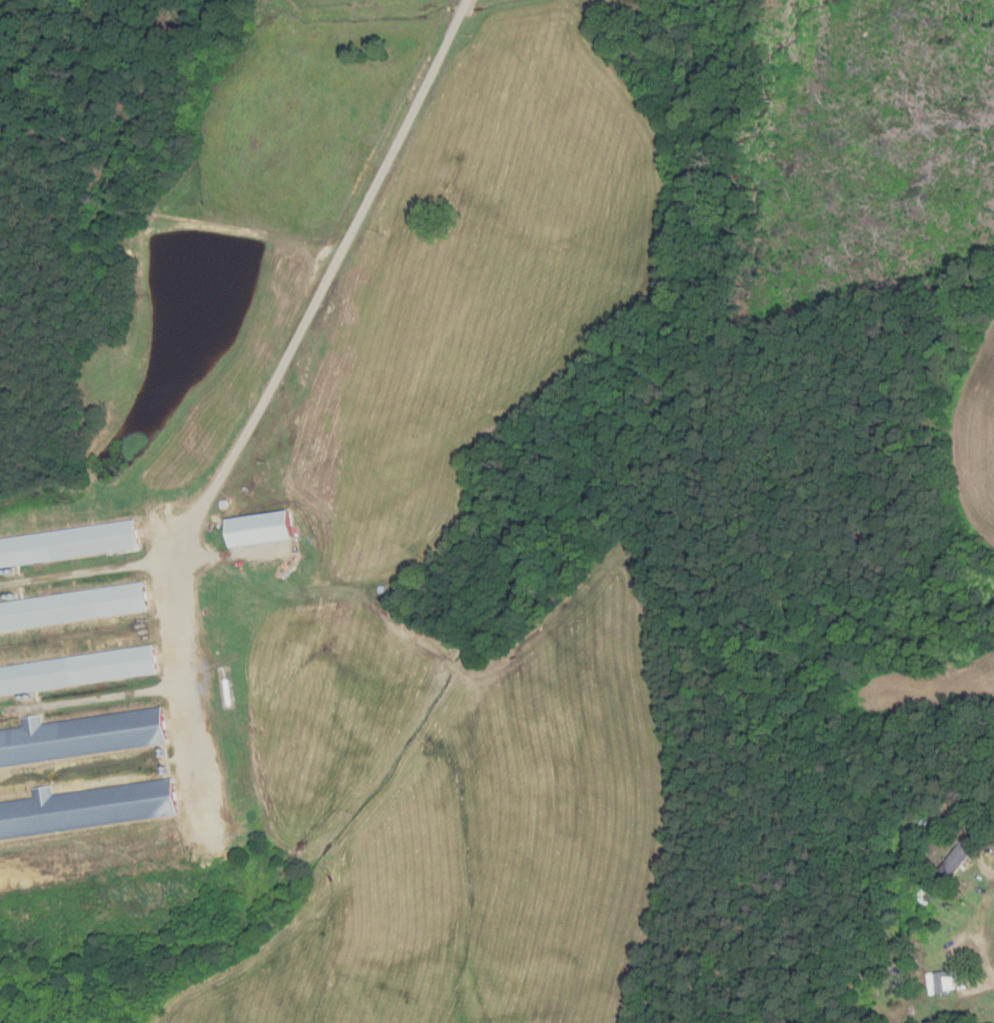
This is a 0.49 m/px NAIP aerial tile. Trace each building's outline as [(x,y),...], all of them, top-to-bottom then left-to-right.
[(227,499),(228,508),(220,508),(220,500),(227,499)] [(229,547),(225,519),(287,510),(291,538),(229,547)] [(140,548),(0,568),(0,540),(136,520),(140,548)] [(149,611),(0,632),(0,603),(145,582),(149,611)] [(385,585),(386,593),(379,594),(378,586),(385,585)] [(158,674),(0,697),(0,667),(154,645),(158,674)] [(166,744),(0,768),(0,729),(22,726),(21,718),(41,715),(42,723),(160,706),(166,744)] [(177,815),(0,840),(0,803),(33,798),(32,789),(52,786),(53,795),(172,778),(177,815)] [(967,806),(972,812),(963,820),(958,813),(967,806)] [(951,880),(938,870),(960,841),(973,850),(951,880)] [(904,968),(903,975),(895,974),(895,967),(904,968)] [(930,995),(926,974),(952,970),(955,989),(947,990),(948,993),(930,995)]
